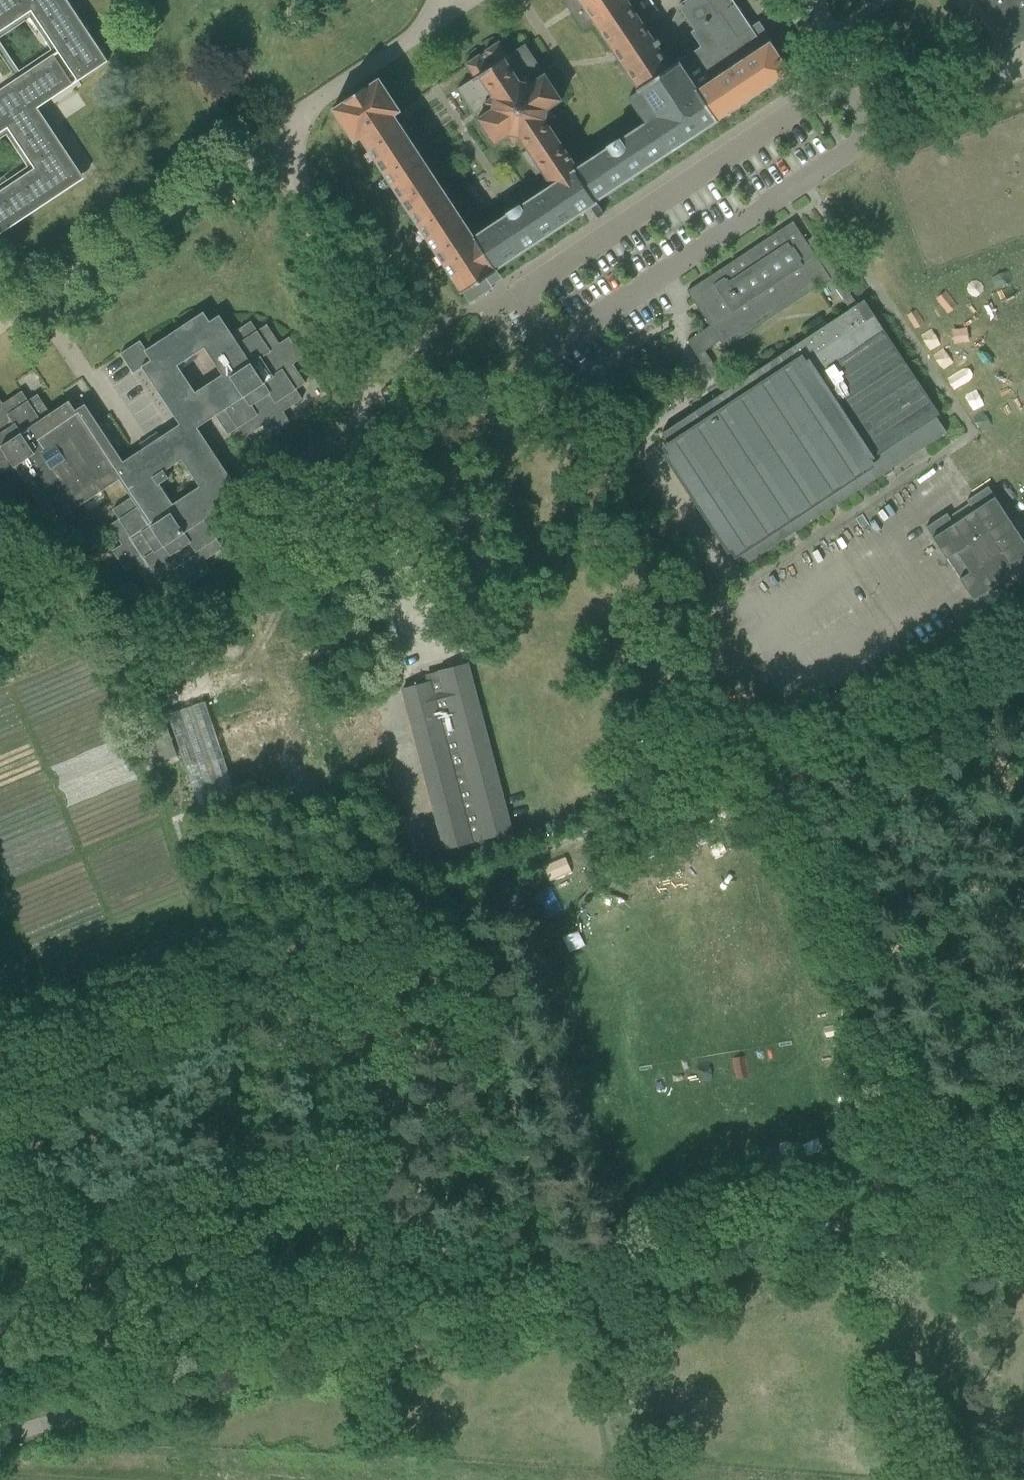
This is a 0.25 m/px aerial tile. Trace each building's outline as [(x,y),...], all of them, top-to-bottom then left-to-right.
[(67,0),(0,0),(0,31),(31,10),(59,51),(17,78),(14,74),(0,52),(0,132),(3,130),(8,127),(35,168),(0,191),(0,234),(84,178),(38,108),(78,81),(103,64),(108,61),(67,0)] [(791,72),(780,55),(770,40),(762,45),(732,0),(685,0),(677,5),(693,29),(690,32),(700,47),(672,66),(658,45),(662,43),(659,39),(655,41),(641,21),(647,17),(635,0),(631,0),(629,1),(628,0),(560,0),(561,2),(564,1),(583,30),(593,23),(638,90),(627,97),(644,123),(621,138),(620,137),(606,146),(607,147),(577,166),(548,122),(555,117),(550,109),(562,100),(524,43),(508,54),(498,41),(483,51),(485,52),(480,55),(478,54),(464,64),(473,78),(456,89),(494,145),(507,137),(512,145),(520,140),(550,186),(521,205),(520,204),(508,212),(509,213),(476,236),(396,115),(402,111),(379,77),(333,108),(355,141),(360,138),(471,305),(494,290),(492,287),(502,281),(496,271),(501,267),(585,211),(593,223),(604,215),(595,202),(791,72)] [(992,38),(995,36),(1007,54),(1009,52),(1006,48),(1023,36),(1023,0),(967,0),(992,38)] [(884,477),(892,472),(890,469),(945,433),(935,417),(939,415),(863,300),(856,305),(811,237),(804,241),(792,222),(686,292),(709,326),(687,341),(720,392),(712,397),(714,400),(661,434),(670,449),(661,455),(727,553),(736,547),(747,564),(882,474),(884,477)] [(8,497),(15,507),(34,495),(46,514),(56,507),(62,516),(119,479),(131,497),(113,510),(119,519),(109,526),(122,545),(113,551),(126,571),(135,565),(148,584),(157,578),(163,587),(183,574),(189,584),(209,571),(203,561),(222,549),(215,539),(225,533),(213,514),(232,501),(225,491),(235,485),(197,427),(215,415),(227,434),(237,428),(243,437),(262,425),(268,434),(288,421),(283,412),(301,400),(295,390),(305,383),(292,364),(302,358),(288,338),(279,344),(266,325),(257,332),(250,322),(232,334),(220,315),(210,321),(204,312),(147,350),(141,341),(121,354),(134,373),(143,367),(180,424),(162,436),(123,462),(85,405),(76,411),(69,402),(50,415),(37,395),(27,401),(21,392),(2,404),(0,401),(0,503),(8,497)] [(973,510),(953,523),(946,513),(925,527),(946,559),(956,552),(969,572),(959,578),(980,610),(1001,596),(994,586),(1014,573),(1021,583),(1023,581),(1023,542),(987,486),(966,500),(973,510)] [(402,688),(445,850),(511,832),(466,663),(439,671),(441,678),(402,688)] [(178,744),(198,805),(235,792),(205,701),(167,714),(178,744)] [(164,705),(144,711),(157,751),(178,744),(167,714),(164,705)]
